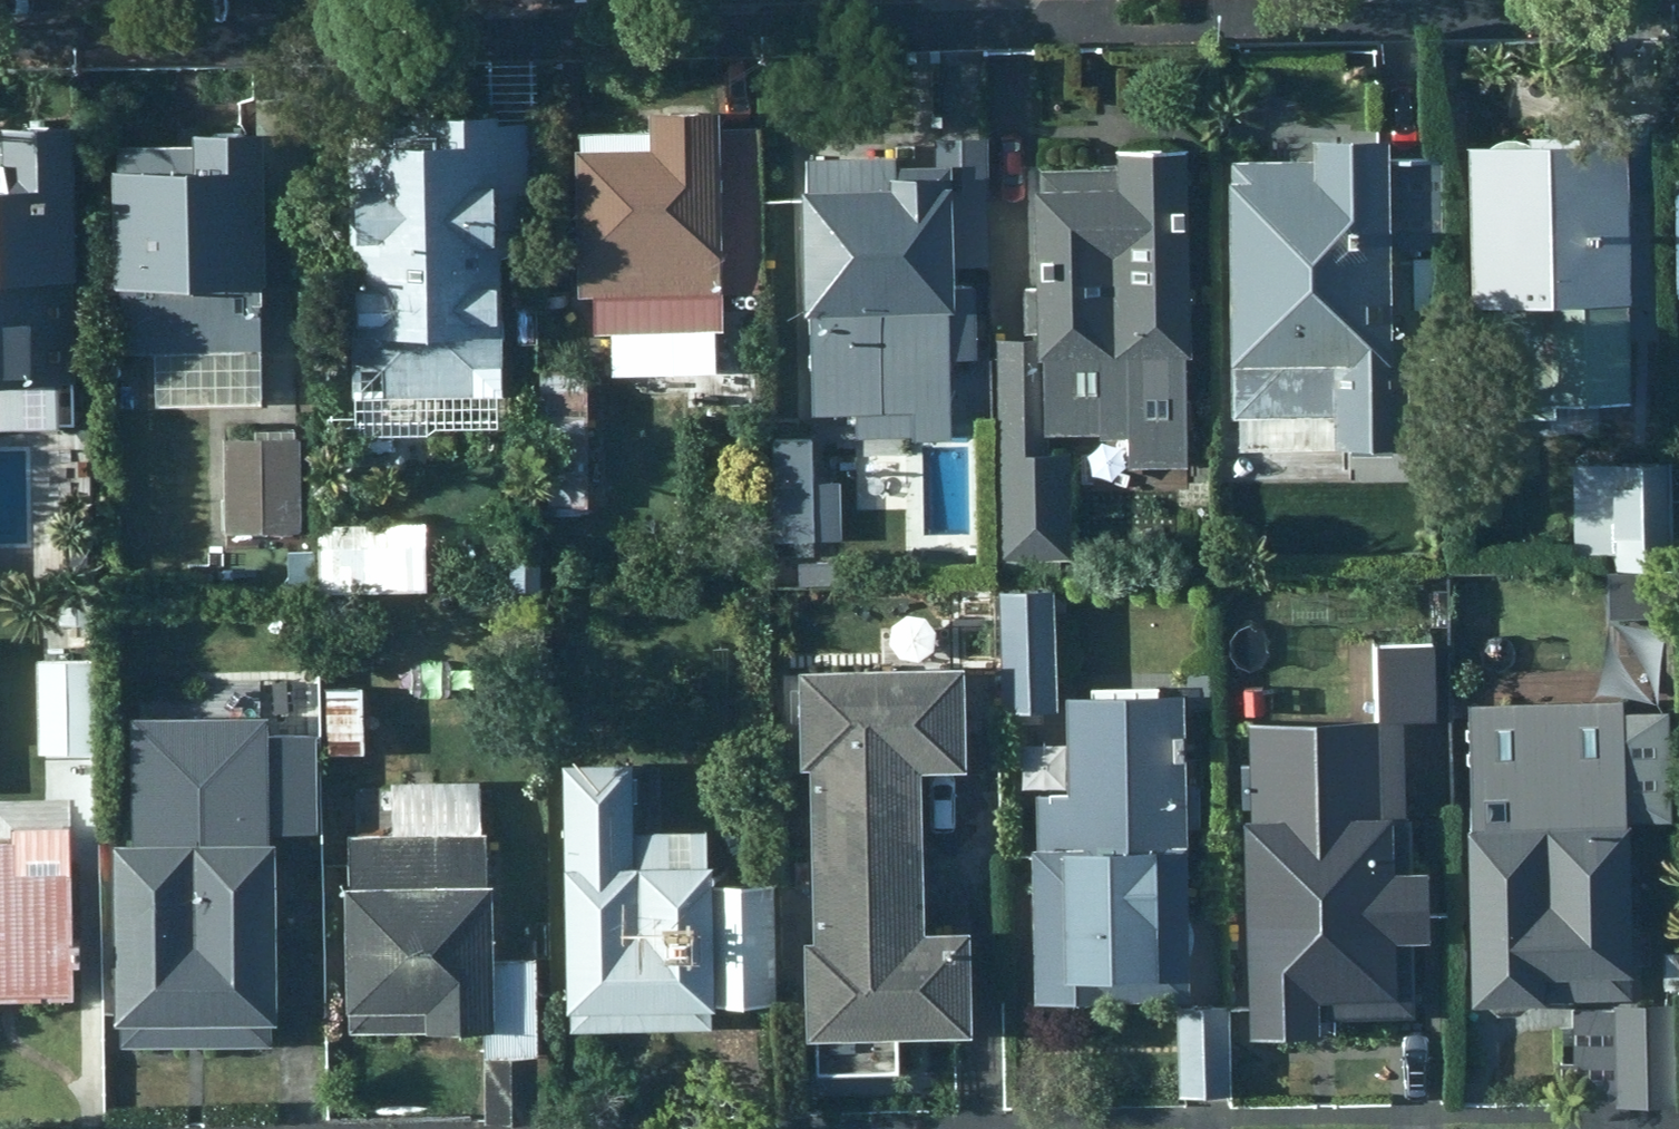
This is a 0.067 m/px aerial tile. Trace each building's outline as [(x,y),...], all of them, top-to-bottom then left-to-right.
[(188,148),(106,147),(109,265),(102,265),(103,297),(116,297),(118,356),(144,355),(146,413),(261,408),(255,187),(304,185),(301,99),(256,100),(257,140),(188,142),(188,148)] [(596,299),(598,336),(721,333),(719,287),(763,286),(761,171),(716,171),(715,117),(644,117),(644,134),(575,136),(575,152),(569,152),(572,301),(596,299)] [(434,148),(345,151),(349,402),(498,400),(496,190),(534,191),(533,125),(493,126),(493,118),(434,118),(434,148)] [(68,129),(0,130),(0,392),(71,392),(68,129)] [(1520,149),(1466,150),(1471,311),(1545,309),(1547,409),(1630,406),(1624,152),(1606,152),(1605,138),(1520,140),(1520,149)] [(1301,163),(1225,163),(1230,420),(1296,420),(1297,449),(1368,448),(1391,448),(1388,252),(1430,251),(1429,158),(1428,144),(1300,146),(1301,163)] [(893,158),(803,161),(808,419),(947,417),(945,316),(951,316),(948,224),(987,223),(986,145),(935,146),(935,169),(894,170),(893,158)] [(1188,362),(1183,152),(1113,154),(1113,167),(1038,168),(1039,192),(1029,194),(1029,291),(1020,291),(1021,337),(1034,336),(1034,342),(993,343),(995,564),(1071,562),(1069,455),(1046,456),(1046,440),(1126,438),(1125,466),(1185,466),(1184,362),(1188,362)] [(587,510),(585,368),(543,369),(544,511),(587,510)] [(250,440),(221,439),(219,503),(205,503),(204,534),(301,536),(302,427),(251,426),(250,440)] [(840,438),(771,440),(769,548),(839,550),(840,438)] [(1665,463),(1570,467),(1574,556),(1611,555),(1612,567),(1669,565),(1665,463)] [(345,527),(346,592),(426,591),(425,525),(345,527)] [(268,555),(215,556),(214,594),(267,595),(268,555)] [(1050,590),(999,591),(1001,714),(1053,714),(1050,590)] [(89,653),(88,613),(64,614),(66,654),(89,653)] [(806,773),(808,857),(915,855),(913,779),(962,778),(959,671),(939,672),(938,637),(897,640),(898,674),(791,676),(795,773),(806,773)] [(88,664),(32,665),(34,759),(90,757),(88,664)] [(1039,854),(1027,852),(1032,1010),(1186,1005),(1177,698),(1154,697),(1154,688),(1089,690),(1089,700),(1063,701),(1065,795),(1037,796),(1039,854)] [(360,691),(325,690),(325,758),(362,757),(360,691)] [(1625,703),(1469,706),(1476,1012),(1553,1010),(1551,1005),(1639,1003),(1635,824),(1674,823),(1672,717),(1625,718),(1625,703)] [(1291,740),(1244,739),(1246,825),(1239,826),(1247,1042),(1315,1040),(1314,1027),(1414,1024),(1411,948),(1425,948),(1423,876),(1392,877),(1389,822),(1321,824),(1320,776),(1293,776),(1291,740)] [(629,767),(560,769),(562,1018),(568,1018),(569,1036),(709,1034),(709,1017),(713,1017),(714,1009),(775,1009),(774,887),(707,887),(706,834),(629,834),(629,767)] [(115,849),(108,849),(110,1027),(129,1028),(128,1046),(256,1045),(256,1027),(272,1027),(271,811),(243,811),(242,792),(132,794),(131,813),(114,813),(115,849)] [(486,835),(343,839),(347,1040),(489,1036),(486,835)] [(0,844),(0,1007),(70,1006),(67,876),(11,877),(10,844),(0,844)] [(918,939),(915,855),(808,857),(812,947),(798,948),(802,1044),(814,1044),(814,1077),(895,1075),(895,1044),(969,1040),(965,938),(918,939)] [(543,963),(492,964),(493,1119),(519,1118),(545,1118),(543,963)] [(1631,1100),(1678,1098),(1675,1009),(1574,1012),(1574,1062),(1560,1063),(1558,1053),(1529,1054),(1530,1102),(1631,1100)] [(1223,1010),(1176,1013),(1176,1094),(1203,1093),(1224,1093),(1223,1010)]
